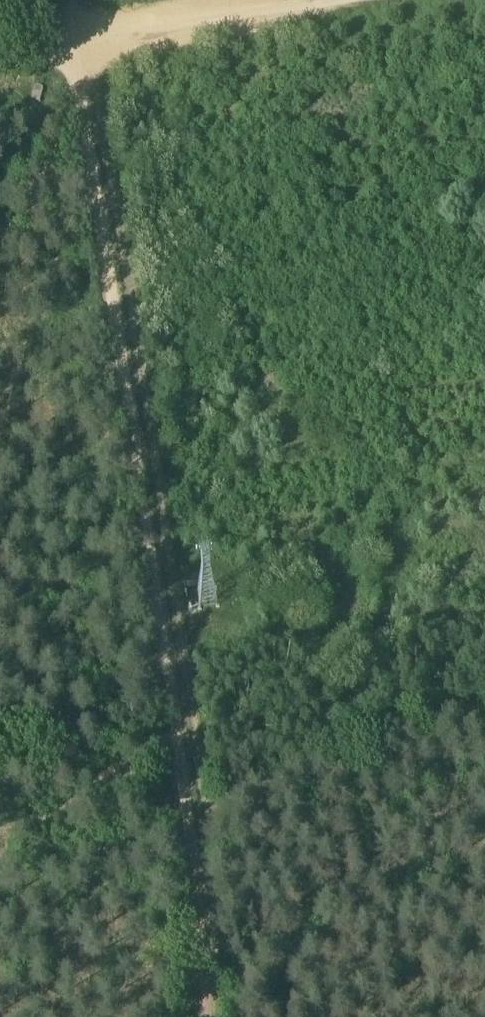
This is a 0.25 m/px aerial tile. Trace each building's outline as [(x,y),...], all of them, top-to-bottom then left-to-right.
[(46,129),(44,126),(40,126),(37,128),(35,140),(44,141),(45,140),(46,135),(46,129)]
